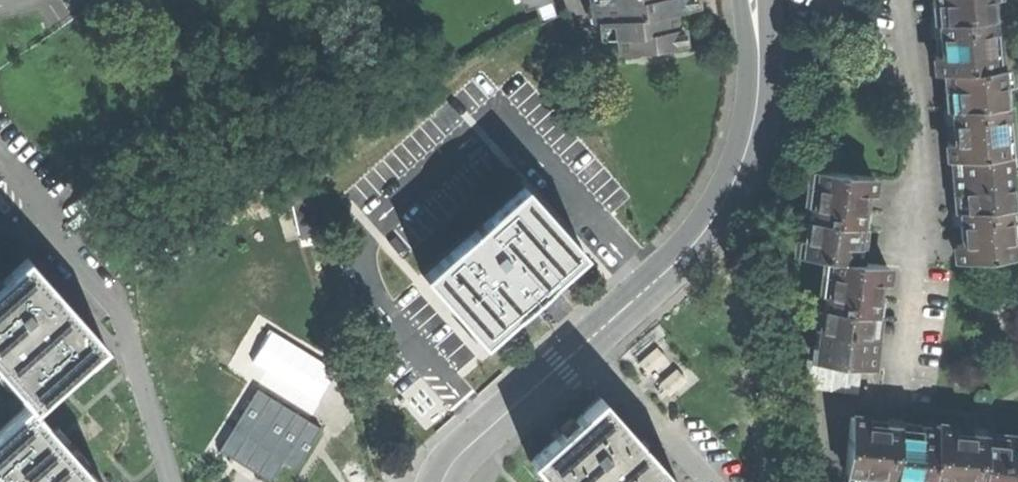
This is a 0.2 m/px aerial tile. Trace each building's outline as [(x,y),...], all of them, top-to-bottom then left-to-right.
[(543,23),(557,17),(550,0),(521,0),(526,12),(537,8),(543,23)] [(618,52),(684,43),(682,26),(676,27),(674,12),(699,9),(698,0),(591,0),(592,5),(597,4),(599,18),(602,37),(616,35),(618,52)] [(938,16),(941,55),(937,55),(938,73),(948,72),(992,68),(989,31),(994,31),(991,0),(937,0),(938,16)] [(992,68),(948,72),(951,106),(954,142),(949,142),(950,159),(955,158),(1005,154),(1002,118),(1006,118),(1002,67),(992,68)] [(958,245),(960,262),(1014,257),(1010,221),(1015,220),(1009,154),(1005,154),(955,158),(958,191),(963,191),(964,200),(965,210),(960,211),(963,244),(958,245)] [(802,255),(832,258),(857,261),(862,214),(865,192),(870,193),(872,176),(817,170),(813,205),(809,204),(802,255)] [(523,186),(425,274),(484,340),(535,294),(582,252),(523,186)] [(0,281),(0,370),(28,402),(33,407),(105,345),(27,257),(0,281)] [(822,294),(814,361),(861,367),(868,368),(873,334),(868,333),(869,324),(870,314),(875,315),(879,282),(884,282),(886,265),(857,261),(832,258),(827,294),(822,294)] [(814,361),(806,360),(803,387),(858,394),(861,367),(814,361)] [(258,389),(219,450),(270,481),(283,460),(296,468),(321,428),(258,389)] [(529,461),(544,478),(546,477),(550,481),(677,481),(640,441),(600,396),(529,461)] [(0,426),(0,481),(100,481),(33,407),(28,402),(0,426)] [(845,472),(881,475),(881,480),(906,481),(932,481),(932,479),(960,481),(1017,481),(1017,438),(1006,437),(1005,441),(995,440),(986,439),(987,435),(953,432),(954,427),(937,425),(936,429),(906,426),(867,423),(867,419),(851,417),(845,472)]
